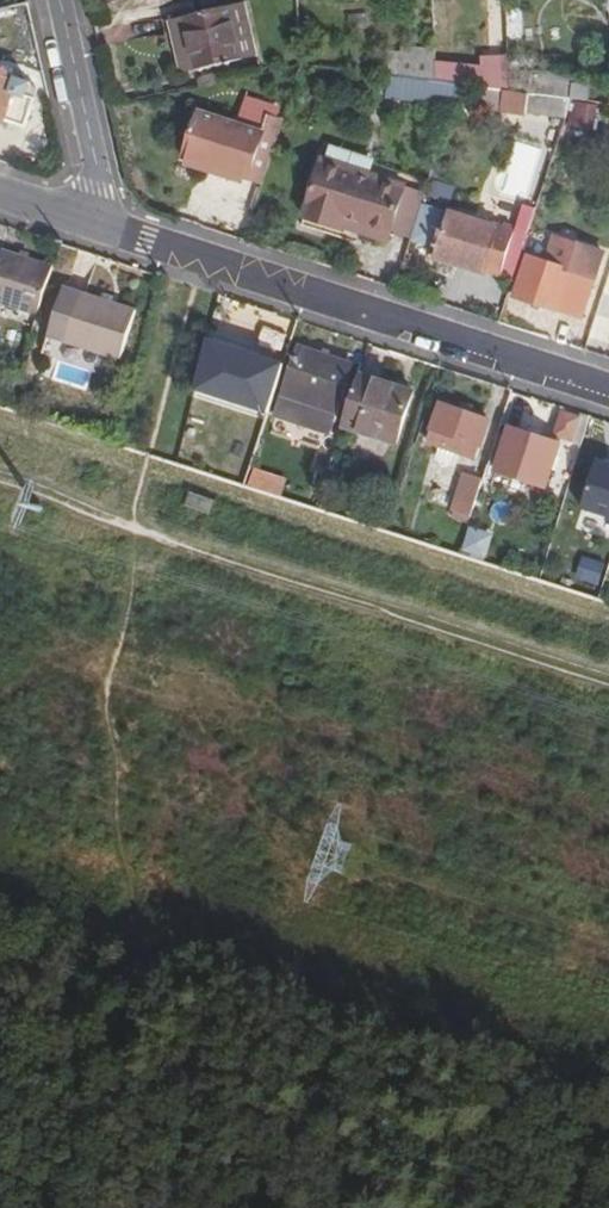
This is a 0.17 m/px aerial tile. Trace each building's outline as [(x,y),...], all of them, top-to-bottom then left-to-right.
[(229,4),(241,58),(258,54),(244,0),(243,0),(229,4)] [(229,4),(183,15),(196,69),(241,58),(229,4)] [(196,69),(183,15),(170,18),(183,72),(196,69)] [(400,47),(399,76),(433,81),(433,62),(432,46),(400,47)] [(443,82),(459,84),(477,87),(508,90),(507,72),(433,62),(433,81),(443,82)] [(31,100),(30,99),(33,92),(32,89),(26,88),(27,87),(14,80),(14,81),(9,79),(10,76),(10,69),(1,66),(0,68),(0,125),(1,125),(2,122),(23,128),(31,100)] [(399,76),(398,76),(396,95),(453,101),(459,84),(443,82),(433,81),(399,76)] [(508,90),(477,87),(475,106),(526,113),(527,109),(541,111),(542,95),(508,90)] [(563,118),(569,98),(556,96),(552,115),(563,118)] [(232,122),(194,109),(179,154),(213,165),(227,170),(243,175),(246,169),(264,175),(280,122),(264,116),(267,106),(252,100),(240,100),(232,122)] [(424,194),(425,190),(406,184),(321,156),(302,213),(330,222),(347,170),(424,194)] [(449,165),(434,159),(428,180),(442,184),(449,165)] [(225,176),(227,170),(213,165),(211,171),(225,176)] [(340,226),(341,224),(343,216),(388,231),(389,228),(410,235),(421,202),(424,194),(347,170),(330,222),(340,226)] [(501,227),(421,202),(410,235),(409,240),(436,249),(433,257),(480,273),(482,270),(499,275),(512,231),(508,230),(501,227)] [(343,216),(341,224),(385,238),(388,231),(343,216)] [(514,299),(589,320),(608,248),(554,233),(547,257),(527,252),(514,299)] [(48,269),(23,261),(18,259),(0,253),(0,307),(34,317),(48,269)] [(63,290),(49,341),(123,363),(139,312),(63,290)] [(239,327),(226,367),(253,377),(266,337),(239,327)] [(328,434),(350,366),(300,349),(277,417),(328,434)] [(359,374),(343,423),(395,441),(412,392),(359,374)] [(471,406),(460,402),(457,410),(468,413),(471,406)] [(474,457),(487,419),(468,413),(457,410),(438,404),(424,441),(474,457)] [(247,474),(250,466),(266,417),(240,407),(221,466),(247,474)] [(570,443),(578,418),(561,413),(553,437),(570,443)] [(494,470),(541,486),(555,446),(508,429),(494,470)] [(579,458),(564,511),(608,524),(608,466),(579,458)] [(283,477),(250,466),(247,474),(246,480),(278,490),(283,477)] [(480,481),(462,475),(450,511),(468,517),(480,481)] [(472,525),(463,552),(488,559),(496,533),(472,525)] [(576,578),(600,586),(608,564),(583,556),(576,578)]
